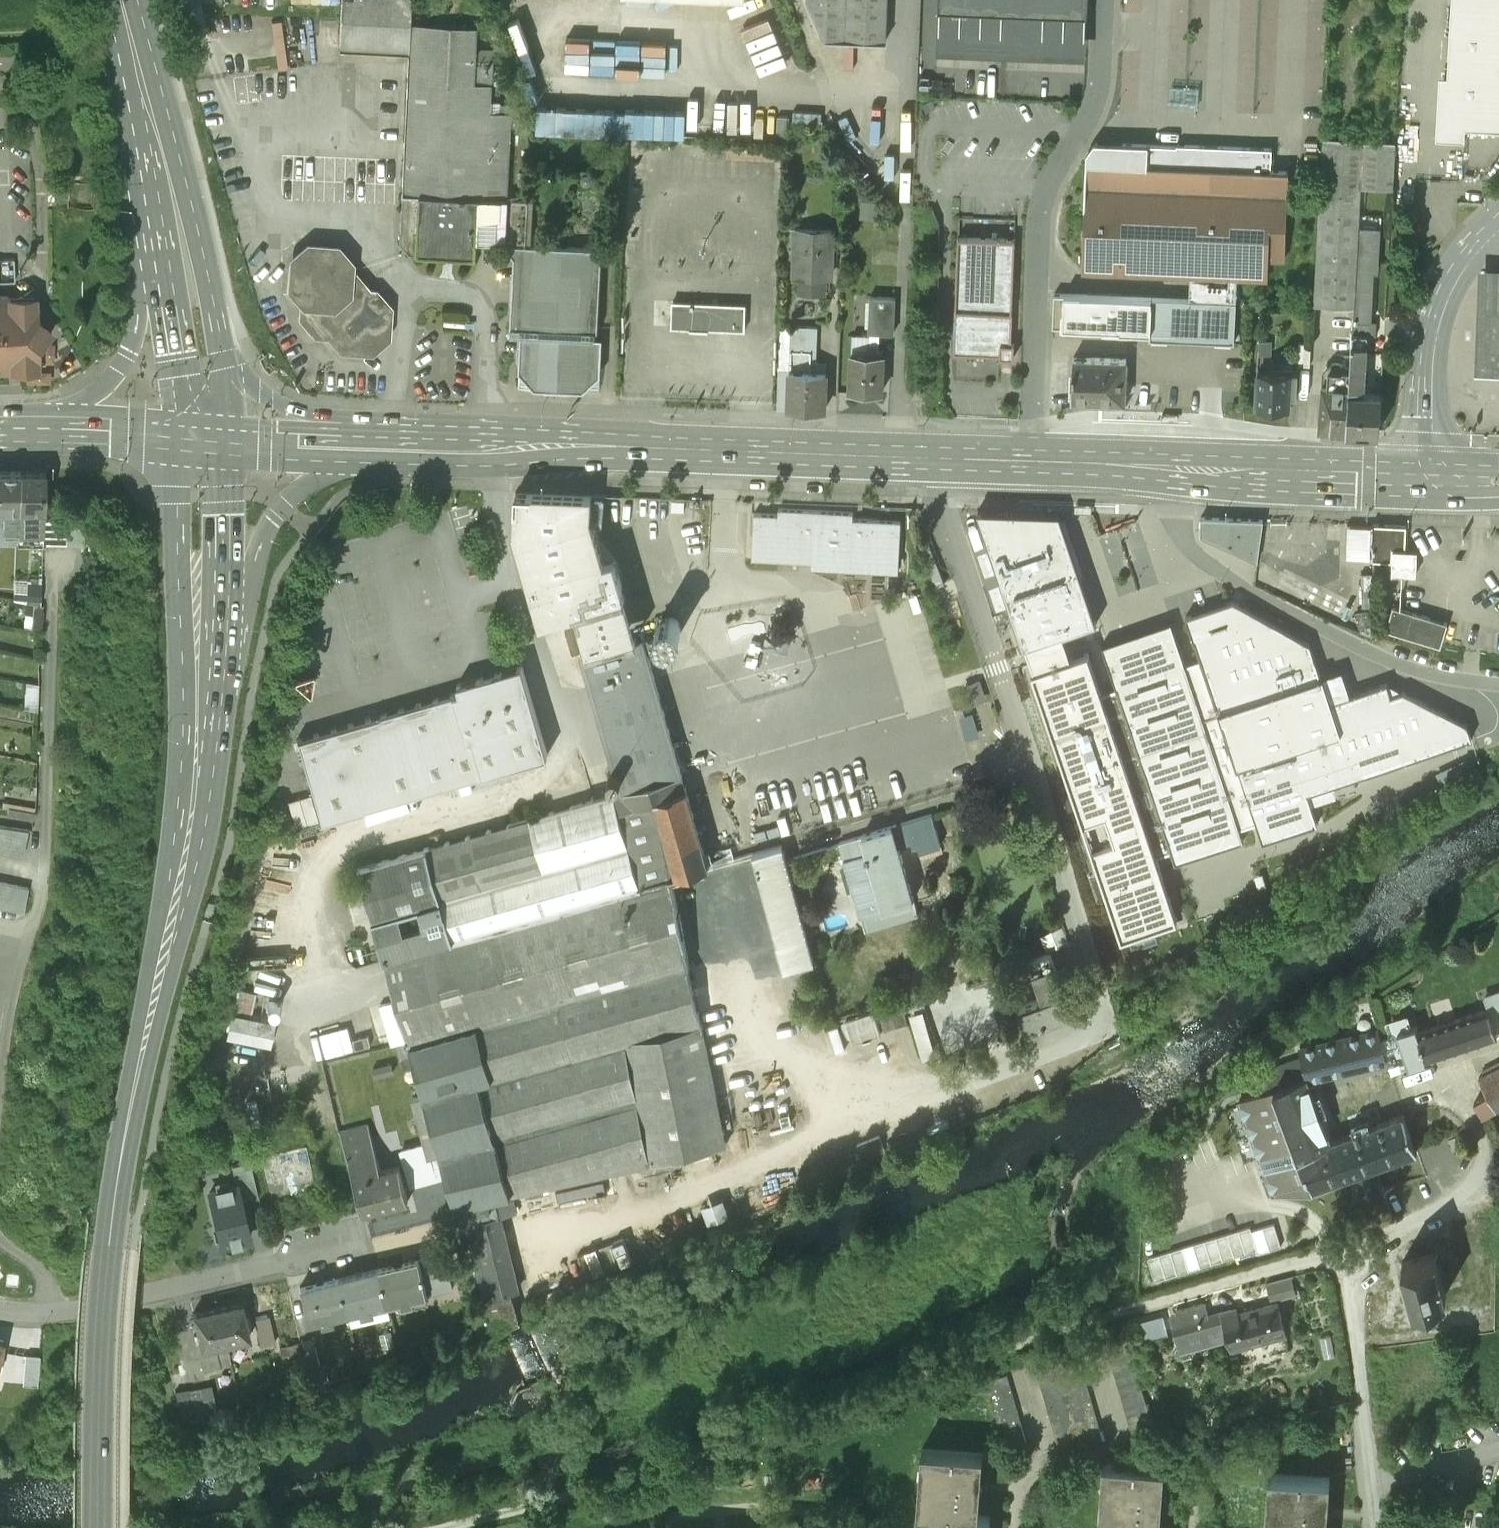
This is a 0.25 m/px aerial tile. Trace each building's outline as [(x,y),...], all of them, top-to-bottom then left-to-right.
[(888,0),(810,0),(827,37),(886,40),(888,0)] [(937,50),(1085,56),(1087,0),(939,0),(937,50)] [(1448,77),(1440,76),(1437,138),(1464,140),(1465,127),(1498,129),(1498,0),(1452,0),(1448,77)] [(478,26),(410,24),(402,193),(417,194),(479,197),(508,198),(512,112),(491,111),(494,60),(477,59),(478,26)] [(680,69),(680,36),(569,35),(569,67),(680,69)] [(548,126),(699,130),(700,106),(548,103),(548,126)] [(1348,181),(1350,141),(1322,141),(1313,303),(1354,305),(1358,222),(1360,182),(1361,181),(1348,181)] [(1395,143),(1350,141),(1348,181),(1361,181),(1360,182),(1393,184),(1395,143)] [(1107,157),(1089,156),(1089,162),(1087,162),(1087,183),(1085,183),(1082,269),(1183,273),(1191,273),(1237,275),(1265,276),(1265,277),(1268,277),(1268,274),(1267,274),(1268,256),(1282,256),(1282,257),(1285,257),(1287,191),(1286,191),(1287,170),(1270,169),(1271,147),(1177,143),(1177,145),(1122,142),(1122,143),(1116,143),(1108,150),(1107,157)] [(477,239),(479,197),(417,194),(414,250),(476,254),(477,239)] [(508,198),(479,197),(477,239),(506,240),(506,236),(532,238),(534,199),(508,198)] [(1354,305),(1353,318),(1372,319),(1375,262),(1379,262),(1381,224),(1358,222),(1354,305)] [(833,230),(796,229),(794,274),(798,274),(798,289),(825,290),(826,275),(831,275),(833,230)] [(1012,341),(1016,237),(958,235),(956,290),(952,290),(952,302),(955,303),(954,350),(1000,352),(1000,355),(1014,356),(1015,341),(1012,341)] [(584,388),(600,388),(600,372),(595,366),(600,247),(532,244),(532,238),(506,236),(506,240),(506,244),(521,261),(518,324),(511,324),(508,328),(511,332),(528,334),(526,363),(520,369),(519,384),(535,385),(542,379),(578,381),(584,388)] [(386,333),(388,305),(375,290),(367,289),(349,268),(349,261),(336,245),(308,243),(292,257),(290,285),(303,300),(302,313),(315,329),(329,330),(342,345),(370,347),(386,333)] [(15,279),(14,257),(0,258),(0,280),(15,279)] [(1485,269),(1479,269),(1476,367),(1481,367),(1498,367),(1498,269),(1485,269)] [(1236,300),(1237,275),(1191,273),(1190,298),(1236,300)] [(1053,324),(1119,327),(1119,329),(1123,329),(1125,332),(1129,330),(1141,330),(1145,333),(1147,330),(1150,330),(1151,330),(1152,296),(1054,292),(1053,324)] [(14,371),(29,370),(40,369),(39,346),(54,331),(39,317),(37,295),(0,296),(0,371),(14,371)] [(895,296),(871,295),(869,331),(894,333),(895,296)] [(1234,340),(1236,300),(1190,298),(1152,296),(1151,330),(1150,330),(1149,337),(1234,340)] [(746,302),(674,299),(672,325),(745,328),(746,302)] [(1353,318),(1352,331),(1368,332),(1368,333),(1376,334),(1377,319),(1372,319),(1353,318)] [(790,368),(827,370),(827,362),(817,361),(818,325),(781,324),(778,407),(789,407),(790,368)] [(1368,332),(1352,331),(1351,354),(1366,355),(1368,333),(1368,332)] [(1258,354),(1270,355),(1271,341),(1259,340),(1258,354)] [(1311,344),(1299,343),(1298,365),(1310,365),(1311,344)] [(884,352),(852,351),(850,389),(882,391),(884,352)] [(1379,431),(1381,393),(1365,392),(1366,355),(1351,354),(1350,372),(1347,429),(1379,431)] [(1127,358),(1073,356),(1072,398),(1125,400),(1127,358)] [(827,370),(790,368),(789,407),(825,408),(827,370)] [(1297,372),(1257,370),(1255,406),(1271,407),(1276,413),(1285,414),(1289,408),(1290,397),(1296,397),(1297,372)] [(1323,429),(1347,429),(1350,372),(1330,371),(1329,382),(1322,382),(1320,424),(1323,429)] [(0,469),(0,510),(3,510),(3,528),(18,528),(19,469),(0,469)] [(45,470),(19,469),(18,528),(17,544),(21,544),(21,549),(44,549),(44,544),(44,521),(44,507),(45,507),(45,470)] [(578,611),(626,596),(614,557),(605,560),(591,513),(592,492),(516,489),(515,529),(542,622),(562,615),(578,611)] [(779,513),(755,511),(752,557),(812,560),(812,566),(899,571),(901,519),(853,517),(854,510),(779,506),(779,513)] [(1060,512),(977,509),(1024,647),(1026,646),(1034,669),(1032,670),(1122,935),(1178,916),(1157,854),(1171,849),(1175,860),(1245,837),(1240,825),(1257,819),(1263,838),(1318,819),(1308,790),(1472,734),(1469,727),(1467,720),(1459,716),(1403,687),(1391,691),(1387,680),(1350,693),(1342,667),(1321,675),(1310,642),(1233,600),(1186,616),(1200,658),(1186,663),(1171,620),(1102,644),(1116,686),(1102,691),(1088,651),(1071,656),(1063,634),(1097,622),(1060,512)] [(1263,519),(1201,517),(1201,533),(1258,558),(1263,519)] [(67,521),(44,521),(44,544),(67,545),(67,521)] [(1373,524),(1340,522),(1340,543),(1356,544),(1372,545),(1373,524)] [(1406,525),(1373,524),(1372,545),(1373,559),(1404,561),(1406,525)] [(1372,545),(1356,544),(1357,561),(1373,562),(1373,559),(1372,545)] [(42,583),(14,582),(14,600),(27,603),(41,605),(42,583)] [(589,652),(638,637),(626,596),(578,611),(589,652)] [(27,603),(24,627),(42,629),(45,611),(42,611),(43,605),(41,605),(27,603)] [(1447,621),(1393,605),(1387,626),(1440,642),(1443,633),(1447,621)] [(583,654),(589,652),(578,611),(562,615),(573,654),(582,652),(583,654)] [(662,643),(666,643),(670,642),(673,640),(675,637),(677,633),(677,629),(676,626),(674,622),(670,620),(667,618),(663,618),(659,619),(656,622),(653,625),(652,628),(652,632),(653,636),(654,637),(655,639),(658,642),(662,643)] [(590,656),(644,640),(643,636),(638,637),(589,652),(590,656)] [(616,794),(640,885),(668,876),(708,865),(667,719),(647,651),(662,647),(666,643),(662,643),(658,642),(655,639),(654,637),(644,640),(590,656),(584,658),(616,769),(618,769),(619,769),(620,770),(622,770),(623,771),(623,773),(624,774),(624,775),(623,777),(623,778),(622,779),(621,780),(619,780),(623,792),(616,794)] [(460,690),(296,737),(320,820),(548,754),(522,664),(491,673),(458,683),(460,690)] [(618,780),(619,780),(621,780),(622,779),(623,778),(623,777),(624,775),(624,774),(623,773),(623,771),(622,770),(620,770),(619,769),(618,769),(616,769),(615,770),(614,771),(613,772),(613,774),(613,775),(613,776),(614,777),(614,779),(615,779),(617,780),(618,780)] [(295,826),(318,819),(310,792),(287,799),(295,826)] [(477,1025),(492,1076),(618,1039),(701,1023),(687,966),(668,876),(640,885),(616,794),(351,870),(354,884),(363,881),(397,1001),(393,1002),(404,1042),(409,1040),(410,1044),(477,1025)] [(865,930),(916,915),(899,858),(939,847),(930,816),(862,835),(863,836),(868,853),(855,857),(845,860),(852,886),(875,879),(883,907),(878,909),(877,903),(858,908),(865,930)] [(24,858),(28,833),(0,828),(0,853),(24,858)] [(868,853),(863,836),(850,840),(855,857),(868,853)] [(814,960),(782,845),(752,853),(784,968),(793,965),(795,970),(806,966),(804,962),(814,960)] [(0,884),(0,909),(24,913),(28,889),(0,884)] [(1042,999),(1018,1008),(1026,1031),(1072,1014),(1049,953),(1028,961),(1042,999)] [(1417,1031),(1426,1059),(1498,1035),(1496,1029),(1498,1028),(1498,994),(1486,998),(1489,1008),(1418,1031),(1417,1031)] [(901,1002),(878,1009),(884,1030),(908,1023),(901,1002)] [(517,1211),(513,1193),(726,1141),(702,1023),(701,1023),(618,1039),(492,1076),(425,1095),(424,1094),(413,1098),(430,1156),(441,1153),(448,1176),(459,1217),(463,1215),(492,1333),(521,1322),(513,1290),(518,1289),(500,1215),(517,1211)] [(425,1095),(492,1076),(477,1025),(410,1044),(424,1094),(425,1095)] [(1417,1025),(1380,1037),(1386,1061),(1388,1060),(1389,1063),(1391,1066),(1394,1067),(1398,1068),(1426,1059),(1417,1031),(1418,1031),(1417,1025)] [(1378,1029),(1300,1047),(1303,1056),(1267,1069),(1268,1073),(1257,1078),(1262,1092),(1239,1100),(1274,1194),(1313,1190),(1313,1189),(1349,1176),(1376,1166),(1417,1150),(1403,1114),(1329,1142),(1308,1080),(1386,1061),(1380,1037),(1378,1029)] [(1478,1078),(1487,1095),(1495,1110),(1498,1108),(1498,1067),(1478,1078)] [(256,1081),(234,1086),(237,1099),(259,1094),(256,1081)] [(1487,1095),(1473,1103),(1481,1118),(1495,1110),(1487,1095)] [(350,1161),(376,1153),(368,1126),(341,1132),(350,1161)] [(279,1153),(261,1156),(271,1197),(316,1187),(303,1129),(300,1127),(277,1132),(275,1135),(279,1153)] [(381,1171),(376,1153),(350,1161),(355,1178),(364,1212),(409,1201),(400,1166),(381,1171)] [(418,1185),(448,1176),(441,1153),(430,1156),(430,1157),(412,1162),(418,1185)] [(237,1185),(241,1201),(258,1197),(250,1162),(232,1166),(237,1185)] [(1376,1166),(1349,1176),(1359,1202),(1386,1192),(1376,1166)] [(216,1190),(210,1191),(222,1244),(231,1242),(231,1243),(241,1241),(240,1240),(249,1238),(241,1201),(237,1185),(231,1186),(231,1185),(216,1189),(216,1190)] [(1251,1225),(1148,1257),(1155,1280),(1258,1248),(1259,1253),(1281,1246),(1274,1223),(1252,1230),(1251,1225)] [(1435,1252),(1402,1261),(1413,1302),(1446,1293),(1435,1252)] [(420,1259),(428,1293),(454,1287),(445,1253),(420,1259)] [(380,1268),(388,1303),(403,1299),(404,1303),(414,1301),(413,1297),(428,1293),(420,1259),(380,1268)] [(340,1277),(349,1312),(364,1309),(365,1313),(375,1310),(374,1306),(388,1303),(380,1268),(340,1277)] [(1291,1276),(1267,1283),(1271,1299),(1295,1293),(1291,1276)] [(349,1312),(340,1277),(300,1286),(309,1322),(324,1318),(325,1323),(335,1320),(334,1316),(349,1312)] [(218,1307),(226,1342),(250,1337),(242,1301),(218,1307)] [(1205,1302),(1175,1310),(1176,1313),(1170,1315),(1180,1353),(1228,1340),(1220,1311),(1208,1314),(1205,1302)] [(1277,1302),(1238,1313),(1236,1307),(1220,1311),(1228,1340),(1231,1350),(1286,1335),(1277,1302)] [(226,1342),(218,1307),(194,1312),(202,1347),(202,1348),(226,1342)] [(269,1315),(254,1319),(260,1345),(276,1342),(269,1315)] [(1152,1422),(1127,1334),(1106,1340),(1131,1428),(1152,1422)] [(315,1338),(302,1341),(309,1368),(320,1365),(315,1338)] [(231,1363),(226,1342),(202,1348),(202,1347),(198,1348),(203,1369),(231,1363)] [(284,1362),(305,1359),(301,1343),(280,1346),(284,1362)] [(1078,1351),(1057,1357),(1082,1446),(1103,1439),(1078,1351)] [(1082,1446),(1057,1357),(1036,1363),(1061,1452),(1082,1446)] [(1008,1373),(986,1380),(1004,1445),(1026,1439),(1008,1373)] [(203,1391),(190,1394),(195,1419),(208,1416),(203,1391)] [(1152,1422),(1131,1428),(1134,1439),(1155,1433),(1152,1422)] [(769,1445),(754,1451),(758,1461),(773,1455),(769,1445)] [(922,1448),(917,1511),(930,1512),(928,1527),(989,1527),(990,1516),(978,1515),(983,1453),(922,1448)] [(1103,1461),(1099,1523),(1111,1524),(1111,1527),(1163,1527),(1160,1527),(1164,1465),(1103,1461)] [(1268,1472),(1264,1527),(1326,1527),(1330,1477),(1268,1472)]
